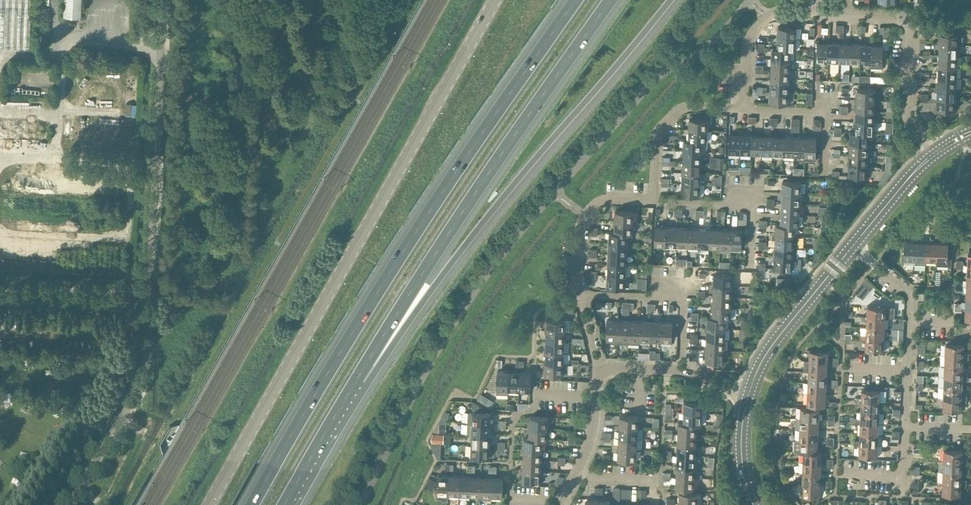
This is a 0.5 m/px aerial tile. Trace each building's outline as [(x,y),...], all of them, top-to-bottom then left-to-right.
[(31,0),(0,0),(0,47),(29,48),(31,0)] [(63,17),(73,17),(79,17),(80,18),(81,0),(71,0),(71,4),(64,4),(63,17)] [(778,37),(796,38),(796,27),(778,26),(778,37)] [(940,33),(939,44),(958,45),(962,45),(963,34),(957,33),(957,28),(941,28),(941,33),(940,33)] [(778,37),(777,47),(777,48),(791,48),(791,49),(795,49),(796,38),(778,37)] [(828,60),(829,42),(817,42),(817,60),(828,60)] [(828,60),(839,61),(840,42),(829,42),(828,60)] [(850,43),(840,42),(839,61),(850,61),(850,43)] [(850,61),(860,62),(861,43),(850,43),(850,61)] [(860,62),(871,62),(872,44),(861,43),(860,62)] [(872,44),(871,62),(871,67),(882,67),(882,63),(883,44),(872,44)] [(957,55),(958,45),(939,44),(939,55),(957,55)] [(790,59),(791,49),(791,48),(777,48),(777,47),(772,47),(772,58),(790,59)] [(957,66),(957,55),(939,55),(938,66),(957,66)] [(790,70),(790,59),(772,58),(771,69),(790,70)] [(956,77),(957,66),(938,66),(938,76),(956,77)] [(789,81),(790,70),(771,69),(771,80),(789,81)] [(956,88),(956,77),(938,76),(937,87),(956,88)] [(789,92),(789,81),(771,80),(771,91),(789,92)] [(955,99),(956,88),(937,87),(937,98),(955,99)] [(856,99),(875,100),(875,89),(857,88),(856,99)] [(770,102),(788,103),(789,92),(771,91),(770,102)] [(955,99),(937,98),(937,109),(940,109),(949,110),(955,110),(955,99)] [(874,111),(875,100),(856,99),(856,110),(874,111)] [(856,110),(855,121),(874,122),(874,111),(856,110)] [(689,129),(707,130),(708,118),(690,118),(689,129)] [(855,121),(855,131),(855,132),(868,132),(869,133),(873,133),(874,122),(855,121)] [(689,129),(689,139),(689,140),(702,140),(702,141),(707,141),(707,130),(689,129)] [(868,143),(869,133),(868,132),(855,132),(855,131),(850,131),(850,143),(868,143)] [(740,152),(741,134),(730,133),(729,152),(740,152)] [(752,134),(741,134),(740,152),(751,153),(752,134)] [(763,135),(752,134),(751,153),(762,153),(763,135)] [(773,135),(763,135),(762,153),(773,154),(773,135)] [(773,154),(783,154),(784,136),(773,135),(773,154)] [(783,154),(794,154),(795,136),(784,136),(783,154)] [(794,154),(805,155),(806,136),(795,136),(794,154)] [(805,155),(805,160),(816,160),(816,155),(817,137),(806,136),(805,155)] [(702,151),(702,141),(702,140),(689,140),(689,139),(684,139),(683,150),(702,151)] [(850,143),(849,153),(868,154),(868,143),(850,143)] [(701,162),(702,151),(683,150),(683,161),(701,162)] [(867,165),(868,154),(849,153),(849,164),(867,165)] [(683,161),(682,172),(701,173),(701,162),(683,161)] [(867,165),(849,164),(848,175),(867,176),(867,165)] [(700,183),(701,173),(682,172),(682,183),(700,183)] [(783,192),(801,193),(801,182),(783,181),(783,192)] [(700,195),(700,183),(682,183),(682,194),(700,195)] [(783,192),(782,203),(800,204),(801,193),(783,192)] [(782,203),(782,214),(800,214),(800,204),(782,203)] [(615,221),(633,222),(633,211),(615,210),(615,221)] [(782,214),(781,224),(794,225),(799,226),(800,214),(782,214)] [(615,221),(614,232),(628,233),(632,233),(633,222),(615,221)] [(794,236),(794,225),(781,224),(776,224),(776,235),(794,236)] [(666,245),(667,226),(655,226),(654,244),(666,245)] [(677,227),(667,226),(666,245),(677,245),(677,227)] [(688,227),(677,227),(677,245),(687,245),(688,227)] [(699,228),(688,227),(687,245),(698,246),(699,228)] [(710,228),(699,228),(698,246),(709,246),(710,228)] [(721,228),(710,228),(709,246),(720,247),(721,228)] [(731,229),(721,228),(720,247),(731,247),(731,229)] [(731,229),(731,247),(742,248),(743,229),(731,229)] [(627,244),(628,233),(614,232),(609,231),(609,243),(627,244)] [(776,235),(775,246),(797,247),(798,236),(794,236),(776,235)] [(915,259),(916,241),(905,240),(904,259),(915,259)] [(927,241),(916,241),(915,259),(915,264),(925,264),(925,260),(926,260),(927,241)] [(937,242),(927,241),(926,260),(936,260),(937,242)] [(936,260),(936,265),(951,266),(952,242),(937,242),(936,260)] [(627,254),(627,244),(609,243),(608,253),(627,254)] [(775,246),(775,257),(793,257),(797,257),(797,247),(775,246)] [(626,265),(627,254),(608,253),(608,264),(626,265)] [(793,257),(775,257),(774,268),(792,269),(793,257)] [(626,276),(626,265),(608,264),(608,275),(626,276)] [(714,285),(732,285),(732,274),(714,273),(714,285)] [(607,286),(625,287),(626,276),(608,275),(607,286)] [(638,277),(637,288),(647,288),(647,278),(638,277)] [(865,278),(854,292),(863,299),(874,286),(865,278)] [(714,285),(713,295),(731,296),(732,285),(714,285)] [(713,295),(713,306),(731,307),(731,296),(713,295)] [(867,316),(885,317),(894,318),(894,307),(867,305),(867,316)] [(713,306),(712,316),(712,317),(726,317),(726,318),(730,318),(731,307),(713,306)] [(725,328),(726,318),(726,317),(712,317),(712,316),(707,316),(707,328),(725,328)] [(885,328),(885,317),(867,316),(862,316),(862,320),(867,320),(866,327),(885,328)] [(891,328),(904,329),(904,318),(899,318),(899,323),(894,323),(892,324),(892,328),(891,328)] [(547,330),(565,331),(566,319),(547,319),(547,330)] [(617,343),(618,320),(607,320),(606,343),(617,343)] [(629,320),(618,320),(617,343),(628,344),(629,320)] [(640,321),(629,320),(628,344),(639,344),(639,339),(640,321)] [(651,321),(640,321),(639,339),(650,339),(651,321)] [(662,322),(651,321),(650,339),(661,340),(662,322)] [(662,322),(661,340),(672,340),(673,322),(662,322)] [(884,339),(885,328),(866,327),(866,335),(861,334),(861,338),(866,338),(884,339)] [(707,328),(707,338),(725,339),(725,328),(707,328)] [(904,329),(891,328),(891,340),(903,340),(904,329)] [(565,341),(565,331),(547,330),(546,341),(565,341)] [(724,350),(725,339),(707,338),(706,349),(724,350)] [(884,339),(866,338),(865,349),(883,350),(884,339)] [(546,341),(546,352),(564,353),(565,341),(546,341)] [(964,344),(946,343),(945,355),(969,356),(969,352),(964,352),(964,344)] [(724,350),(706,349),(706,360),(724,361),(724,350)] [(810,349),(809,361),(827,362),(828,350),(810,349)] [(546,352),(545,362),(569,363),(564,362),(564,353),(546,352)] [(945,355),(945,365),(963,366),(963,359),(969,359),(969,356),(945,355)] [(804,360),(804,371),(809,371),(827,372),(827,362),(809,361),(804,360)] [(569,363),(545,362),(545,374),(563,374),(568,374),(569,363)] [(945,365),(945,376),(968,377),(968,374),(963,373),(963,366),(945,365)] [(508,390),(509,371),(498,371),(497,394),(508,394),(508,390)] [(520,372),(509,371),(508,390),(519,390),(520,372)] [(809,371),(808,382),(826,383),(827,372),(809,371)] [(531,372),(520,372),(519,390),(530,390),(531,372)] [(945,376),(944,387),(962,388),(963,380),(968,381),(968,377),(945,376)] [(808,382),(808,393),(826,394),(826,383),(808,382)] [(944,387),(944,398),(967,399),(967,395),(962,395),(962,388),(944,387)] [(856,401),(879,401),(880,390),(862,389),(861,397),(856,397),(856,401)] [(825,405),(826,394),(808,393),(807,404),(825,405)] [(703,397),(687,397),(687,401),(685,401),(684,412),(703,413),(703,397)] [(967,399),(944,398),(943,409),(961,410),(962,402),(967,402),(967,399)] [(879,412),(879,401),(856,401),(856,404),(861,404),(861,411),(879,412)] [(819,419),(819,408),(801,407),(800,418),(819,419)] [(491,424),(491,413),(474,412),(474,411),(468,411),(468,423),(491,424)] [(879,423),(879,412),(861,411),(861,419),(855,418),(855,422),(879,423)] [(684,412),(684,422),(684,423),(697,424),(702,424),(703,413),(684,412)] [(620,415),(620,426),(638,427),(638,416),(620,415)] [(548,428),(548,417),(530,416),(530,427),(548,428)] [(819,419),(800,418),(796,418),(795,429),(800,429),(818,430),(819,419)] [(697,434),(697,424),(684,423),(684,422),(679,422),(678,433),(697,434)] [(878,434),(879,423),(855,422),(855,426),(860,426),(860,433),(878,434)] [(490,435),(491,424),(468,423),(468,433),(472,433),(472,434),(490,435)] [(620,426),(619,437),(637,438),(638,427),(620,426)] [(530,427),(529,438),(542,439),(547,439),(548,428),(530,427)] [(818,441),(818,430),(800,429),(799,440),(818,441)] [(433,433),(433,443),(444,443),(444,433),(433,433)] [(678,433),(678,444),(696,445),(697,434),(678,433)] [(878,445),(878,434),(860,433),(859,440),(854,440),(854,444),(878,445)] [(490,446),(490,435),(472,434),(472,445),(490,446)] [(542,449),(542,439),(529,438),(524,437),(524,449),(542,449)] [(637,449),(637,438),(619,437),(618,448),(637,449)] [(799,440),(799,451),(822,452),(822,451),(817,451),(818,441),(799,440)] [(678,444),(677,455),(696,456),(696,445),(678,444)] [(878,445),(854,444),(854,447),(859,447),(859,455),(877,456),(878,445)] [(472,445),(471,456),(476,456),(489,457),(490,446),(472,445)] [(637,449),(618,448),(618,460),(636,460),(637,449)] [(524,449),(523,459),(542,460),(542,449),(524,449)] [(944,460),(967,461),(967,458),(962,458),(963,450),(944,449),(944,460)] [(822,463),(822,452),(799,451),(804,451),(803,462),(822,463)] [(677,455),(677,466),(695,467),(696,456),(677,455)] [(523,459),(523,470),(541,471),(542,460),(523,459)] [(944,460),(943,471),(962,472),(962,465),(967,465),(967,461),(944,460)] [(821,473),(822,463),(803,462),(803,473),(821,473)] [(677,466),(676,476),(695,477),(695,467),(677,466)] [(541,471),(523,470),(522,482),(541,482),(541,471)] [(943,471),(943,482),(966,483),(967,480),(961,479),(962,472),(943,471)] [(803,473),(802,483),(821,484),(821,473),(803,473)] [(448,494),(449,476),(438,475),(437,493),(437,498),(448,498),(448,494)] [(460,476),(449,476),(448,494),(459,494),(460,476)] [(471,477),(460,476),(459,494),(470,495),(471,477)] [(676,476),(676,488),(694,489),(695,477),(676,476)] [(470,495),(481,495),(481,477),(471,477),(470,495)] [(492,477),(481,477),(481,495),(491,495),(492,477)] [(492,477),(491,495),(503,496),(504,478),(492,477)] [(966,483),(943,482),(942,493),(961,494),(961,487),(966,487),(966,483)] [(821,484),(802,483),(802,494),(820,495),(821,484)] [(698,492),(680,492),(679,502),(698,503),(698,492)]
